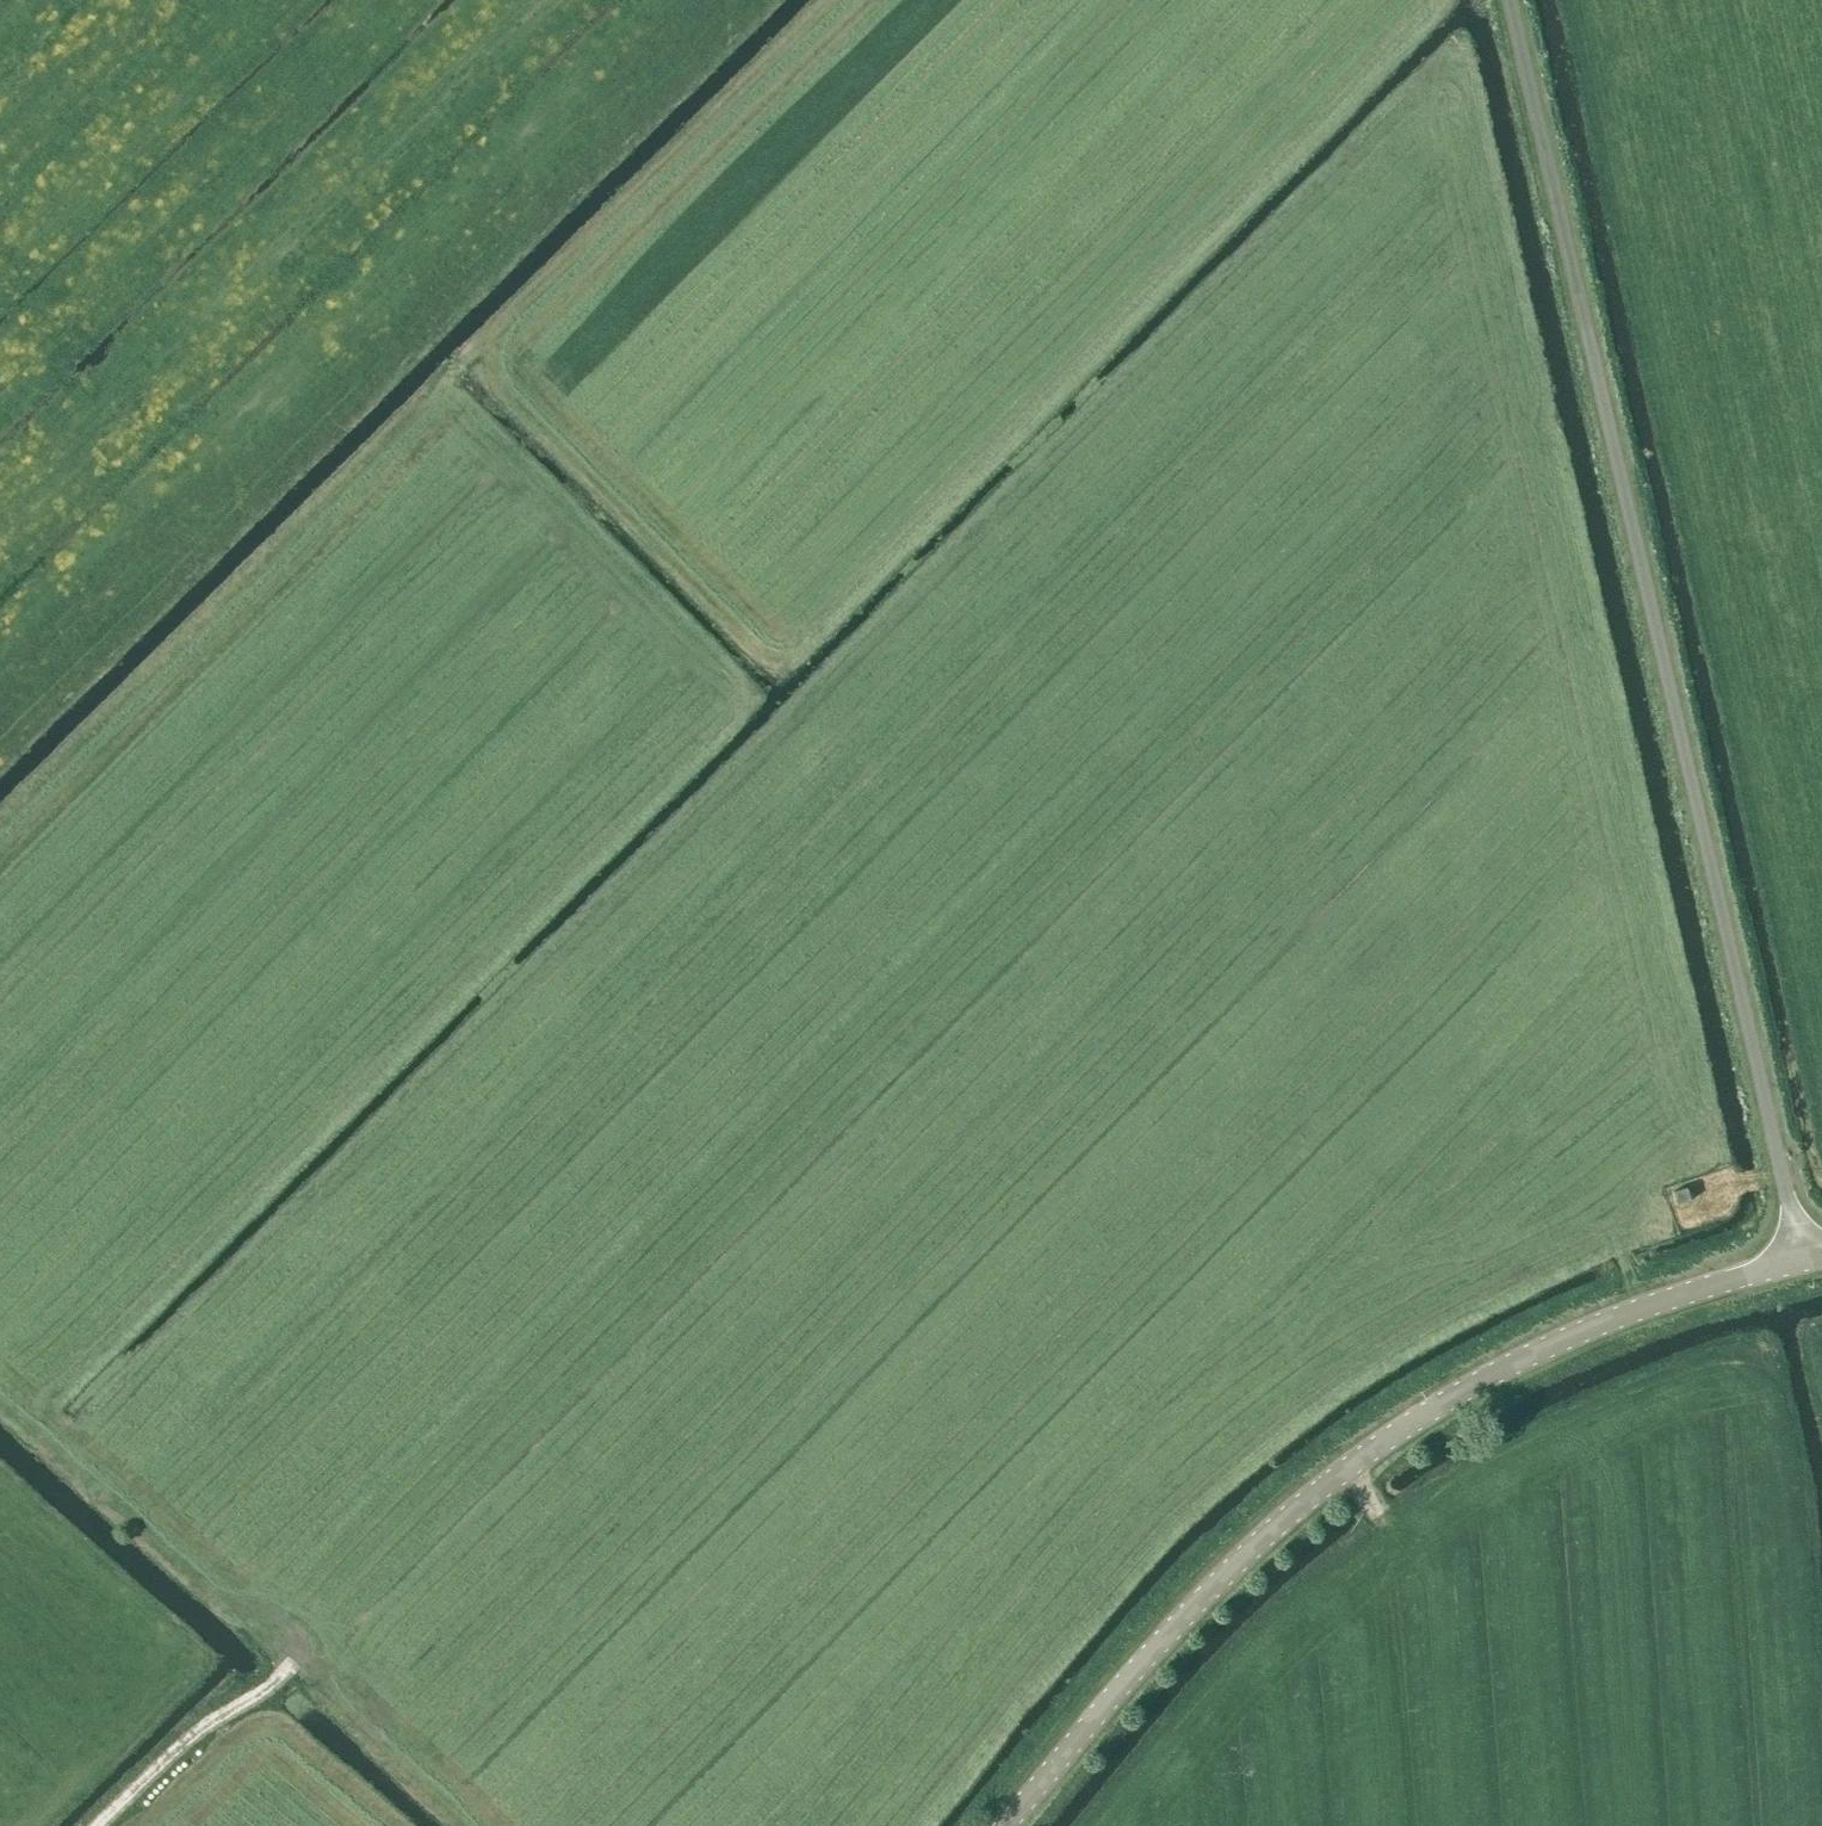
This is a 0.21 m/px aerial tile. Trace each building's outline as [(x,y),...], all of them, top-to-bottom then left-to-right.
[(1689,1200),(1686,1187),(1672,1191),(1675,1204),(1689,1200)]
